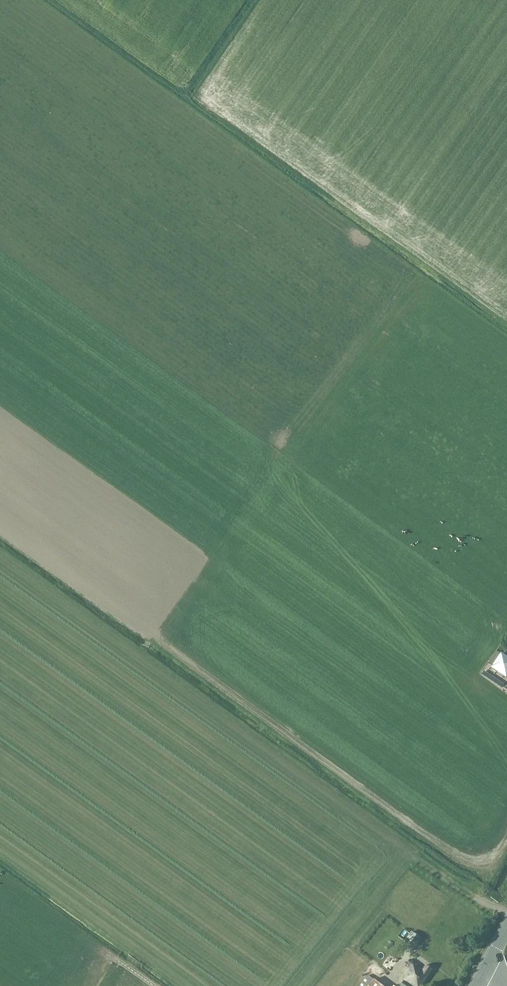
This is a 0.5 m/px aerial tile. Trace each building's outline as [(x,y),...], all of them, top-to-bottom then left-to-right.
[(492,668),(506,677),(506,675),(506,658),(501,655),(492,668)] [(417,935),(413,941),(418,945),(422,938),(417,935)] [(432,971),(425,967),(423,970),(410,961),(406,968),(409,970),(405,976),(407,977),(401,985),(423,985),(432,971)] [(368,976),(360,985),(381,985),(368,976)]
